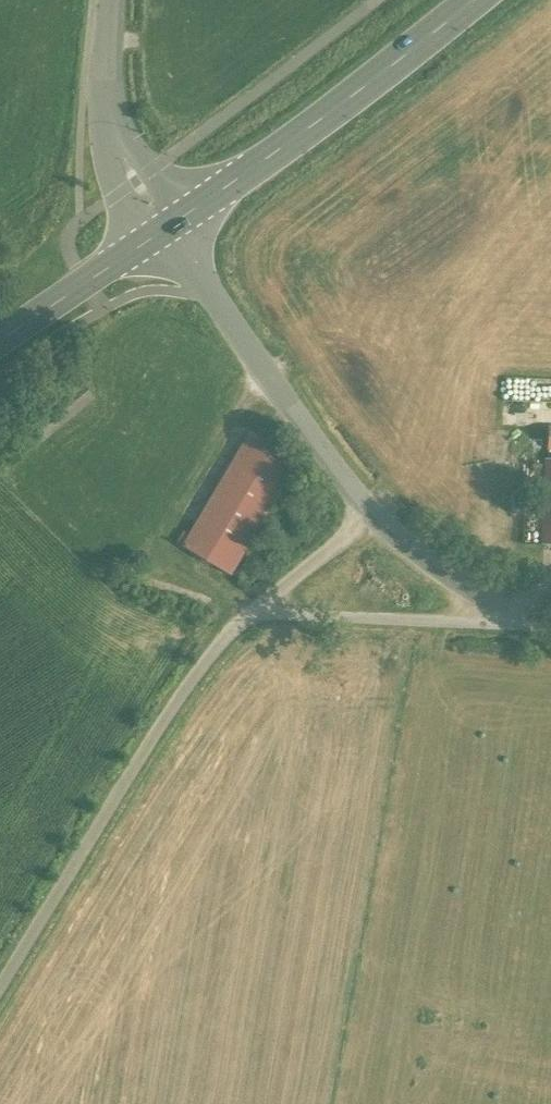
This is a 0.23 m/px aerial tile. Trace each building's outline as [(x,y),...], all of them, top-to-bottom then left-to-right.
[(250,431),(182,545),(229,573),(297,459),(250,431)] [(546,458),(543,543),(550,544),(550,458),(546,458)]
